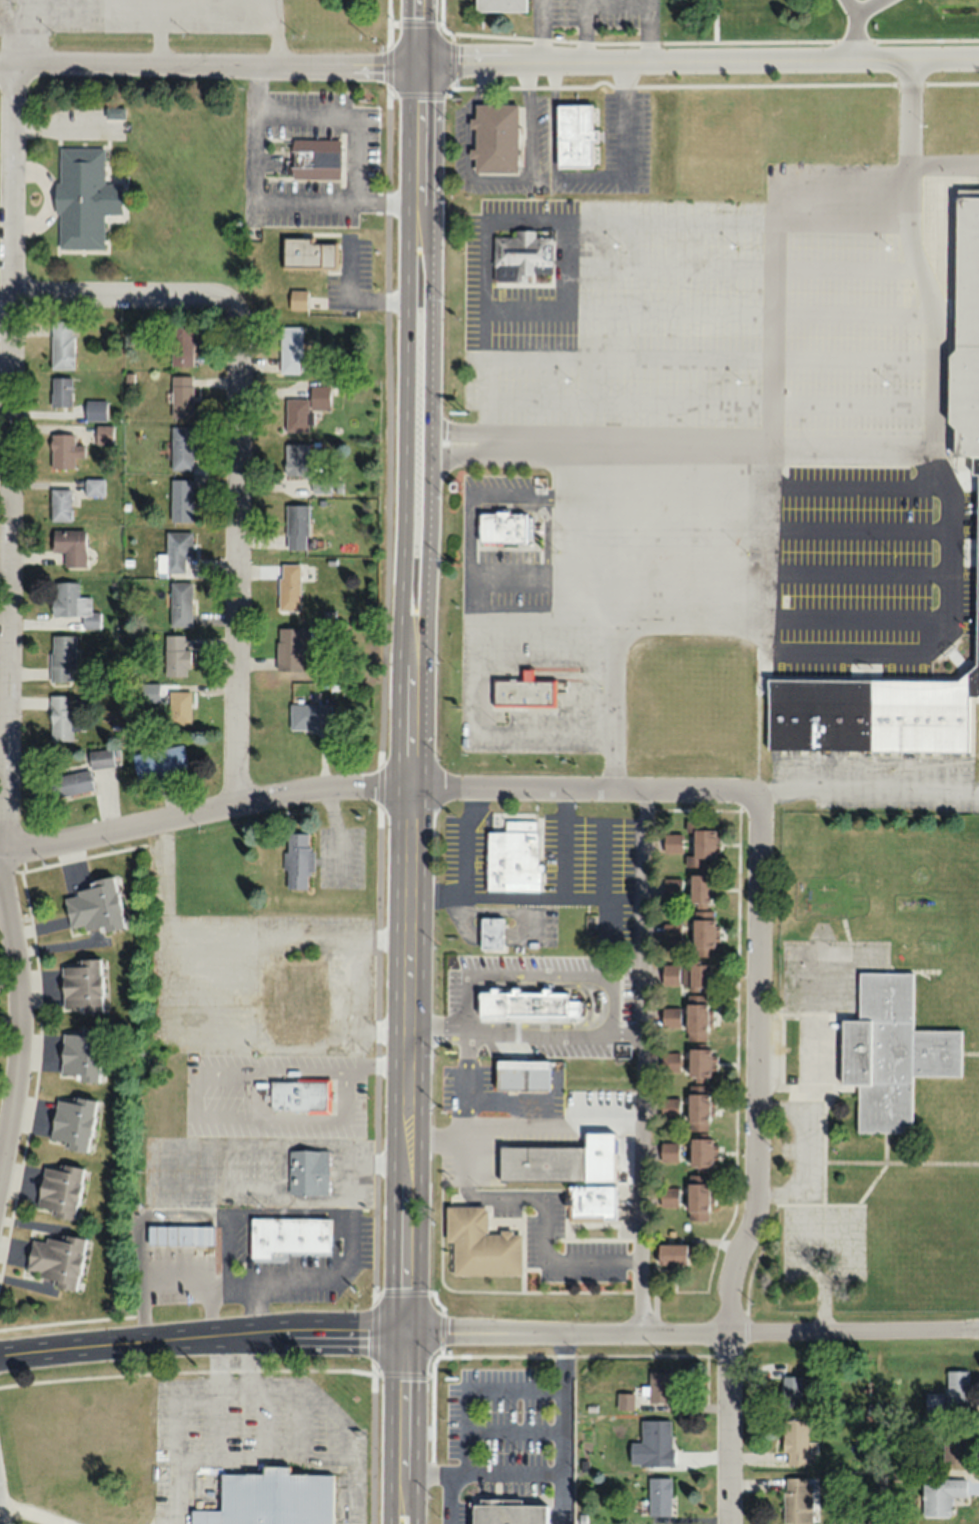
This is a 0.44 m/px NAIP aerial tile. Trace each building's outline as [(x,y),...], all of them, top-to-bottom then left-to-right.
[(475,10),(525,10),(525,0),(475,0),(475,10)] [(474,171),(517,172),(518,104),(475,103),(474,171)] [(591,104),(557,104),(557,167),(593,167),(592,130),(591,130),(591,104)] [(341,139),(264,137),(264,153),(288,154),(288,178),(340,179),(341,139)] [(58,248),(104,248),(104,213),(122,214),(122,182),(105,182),(105,147),(58,147),(58,248)] [(959,190),(956,348),(949,354),(948,422),(954,427),(953,455),(978,455),(978,190),(959,190)] [(525,280),(526,274),(551,274),(552,233),(535,233),(535,229),(515,229),(515,236),(494,236),(493,280),(525,280)] [(283,239),(283,268),(335,268),(335,240),(283,239)] [(290,308),(307,308),(307,290),(290,290),(290,308)] [(74,370),(74,320),(50,320),(50,370),(74,370)] [(280,374),(302,374),(302,326),(280,326),(280,374)] [(172,366),(192,366),(192,328),(172,328),(172,366)] [(193,418),(193,376),(171,376),(171,418),(193,418)] [(72,406),(72,378),(52,378),(52,406),(72,406)] [(313,432),(313,410),(330,410),(330,385),(311,385),(311,399),(286,399),(286,432),(313,432)] [(85,420),(106,420),(106,400),(85,400),(85,420)] [(96,443),(112,443),(112,426),(96,426),(96,443)] [(192,470),(192,426),(171,426),(171,470),(192,470)] [(50,469),(74,469),(74,456),(84,456),(84,444),(74,444),(74,434),(50,434),(50,469)] [(285,444),(285,477),(308,477),(308,444),(285,444)] [(971,455),(978,455),(978,695),(977,696),(968,696),(967,752),(768,748),(769,678),(955,682),(975,668),(977,476),(971,475),(971,455)] [(192,479),(170,479),(170,522),(192,522),(192,479)] [(71,521),(71,488),(50,489),(50,521),(71,521)] [(308,549),(307,505),(286,505),(286,549),(308,549)] [(527,542),(527,512),(480,511),(480,541),(527,542)] [(51,551),(64,551),(64,566),(85,567),(85,529),(51,529),(51,551)] [(191,559),(191,531),(166,532),(166,554),(157,554),(157,572),(184,572),(184,559),(191,559)] [(279,609),(300,609),(300,564),(279,564),(279,609)] [(98,627),(98,613),(91,613),(91,596),(77,596),(77,582),(52,581),(52,616),(83,616),(83,627),(98,627)] [(170,582),(170,626),(192,626),(192,582),(170,582)] [(277,670),(302,670),(302,644),(311,644),(311,627),(277,627),(277,670)] [(75,668),(75,635),(50,635),(50,682),(69,682),(69,668),(75,668)] [(189,649),(184,649),(184,635),(165,635),(165,676),(189,676),(189,649)] [(524,679),(524,680),(493,680),(493,708),(554,708),(554,679),(524,679)] [(167,725),(190,725),(190,691),(167,691),(167,725)] [(71,695),(50,695),(50,740),(71,740),(71,695)] [(330,703),(289,703),(289,729),(317,729),(317,722),(330,722),(330,703)] [(131,754),(136,779),(187,771),(182,745),(131,754)] [(88,751),(90,769),(113,766),(112,749),(88,751)] [(93,789),(88,769),(47,779),(51,798),(93,789)] [(486,891),(538,891),(538,820),(505,820),(505,832),(486,832),(486,891)] [(716,829),(704,829),(704,821),(693,821),(693,856),(686,855),(686,866),(705,866),(705,857),(715,857),(716,829)] [(286,833),(285,888),(310,889),(310,833),(286,833)] [(712,875),(691,875),(691,904),(712,904),(712,875)] [(115,880),(62,889),(70,934),(123,924),(115,880)] [(714,956),(714,911),(694,911),(694,956),(714,956)] [(480,949),(502,949),(502,918),(480,918),(480,949)] [(101,960),(61,961),(62,1012),(102,1011),(101,960)] [(711,965),(685,965),(685,987),(711,987),(711,965)] [(913,971),(861,971),(860,1020),(837,1020),(836,1073),(841,1073),(841,1082),(860,1082),(859,1129),(908,1130),(909,1073),(958,1073),(958,1033),(912,1033),(913,971)] [(509,993),(480,993),(480,1020),(569,1021),(570,988),(509,988),(509,993)] [(687,1041),(707,1041),(707,997),(687,997),(687,1041)] [(102,1029),(62,1028),(60,1081),(100,1082),(102,1029)] [(711,1049),(689,1049),(689,1081),(711,1081),(711,1049)] [(548,1090),(548,1061),(497,1061),(497,1090),(548,1090)] [(331,1080),(271,1079),(271,1112),(331,1113),(331,1080)] [(709,1132),(709,1086),(689,1086),(689,1132),(709,1132)] [(97,1101),(58,1094),(49,1145),(88,1152),(97,1101)] [(713,1138),(691,1138),(691,1167),(713,1167),(713,1138)] [(587,1180),(587,1147),(500,1147),(500,1180),(587,1180)] [(329,1151),(289,1151),(289,1194),(329,1194),(329,1151)] [(35,1212),(74,1219),(83,1170),(44,1163),(35,1212)] [(708,1183),(689,1183),(689,1219),(708,1219),(708,1183)] [(571,1218),(615,1218),(615,1186),(571,1186),(571,1218)] [(522,1275),(522,1232),(488,1232),(488,1206),(447,1206),(447,1242),(453,1242),(453,1275),(522,1275)] [(330,1218),(252,1217),(251,1258),(270,1258),(270,1252),(329,1252),(330,1218)] [(213,1244),(213,1226),(149,1226),(149,1244),(213,1244)] [(85,1239),(47,1233),(46,1241),(32,1238),(26,1275),(55,1279),(54,1287),(77,1291),(85,1239)] [(659,1243),(659,1265),(687,1265),(687,1243),(659,1243)] [(947,1371),(947,1403),(969,1403),(969,1371),(947,1371)] [(672,1372),(650,1372),(650,1403),(672,1403),(672,1372)] [(801,1377),(782,1377),(782,1407),(801,1407),(801,1377)] [(926,1410),(942,1410),(942,1394),(926,1394),(926,1410)] [(673,1467),(673,1421),(640,1421),(640,1467),(673,1467)] [(807,1421),(783,1421),(783,1466),(807,1466),(807,1421)] [(944,1465),(967,1465),(967,1433),(944,1433),(944,1465)] [(333,1475),(289,1474),(289,1468),(265,1467),(265,1474),(221,1474),(221,1510),(192,1510),(191,1523),(332,1523),(333,1475)] [(671,1478),(648,1478),(648,1516),(671,1516),(671,1478)] [(784,1478),(785,1523),(812,1523),(812,1478),(784,1478)] [(951,1496),(966,1496),(966,1480),(922,1480),(922,1516),(951,1516),(951,1496)] [(546,1505),(520,1505),(520,1500),(486,1500),(486,1504),(473,1504),(473,1523),(546,1523),(546,1505)]
